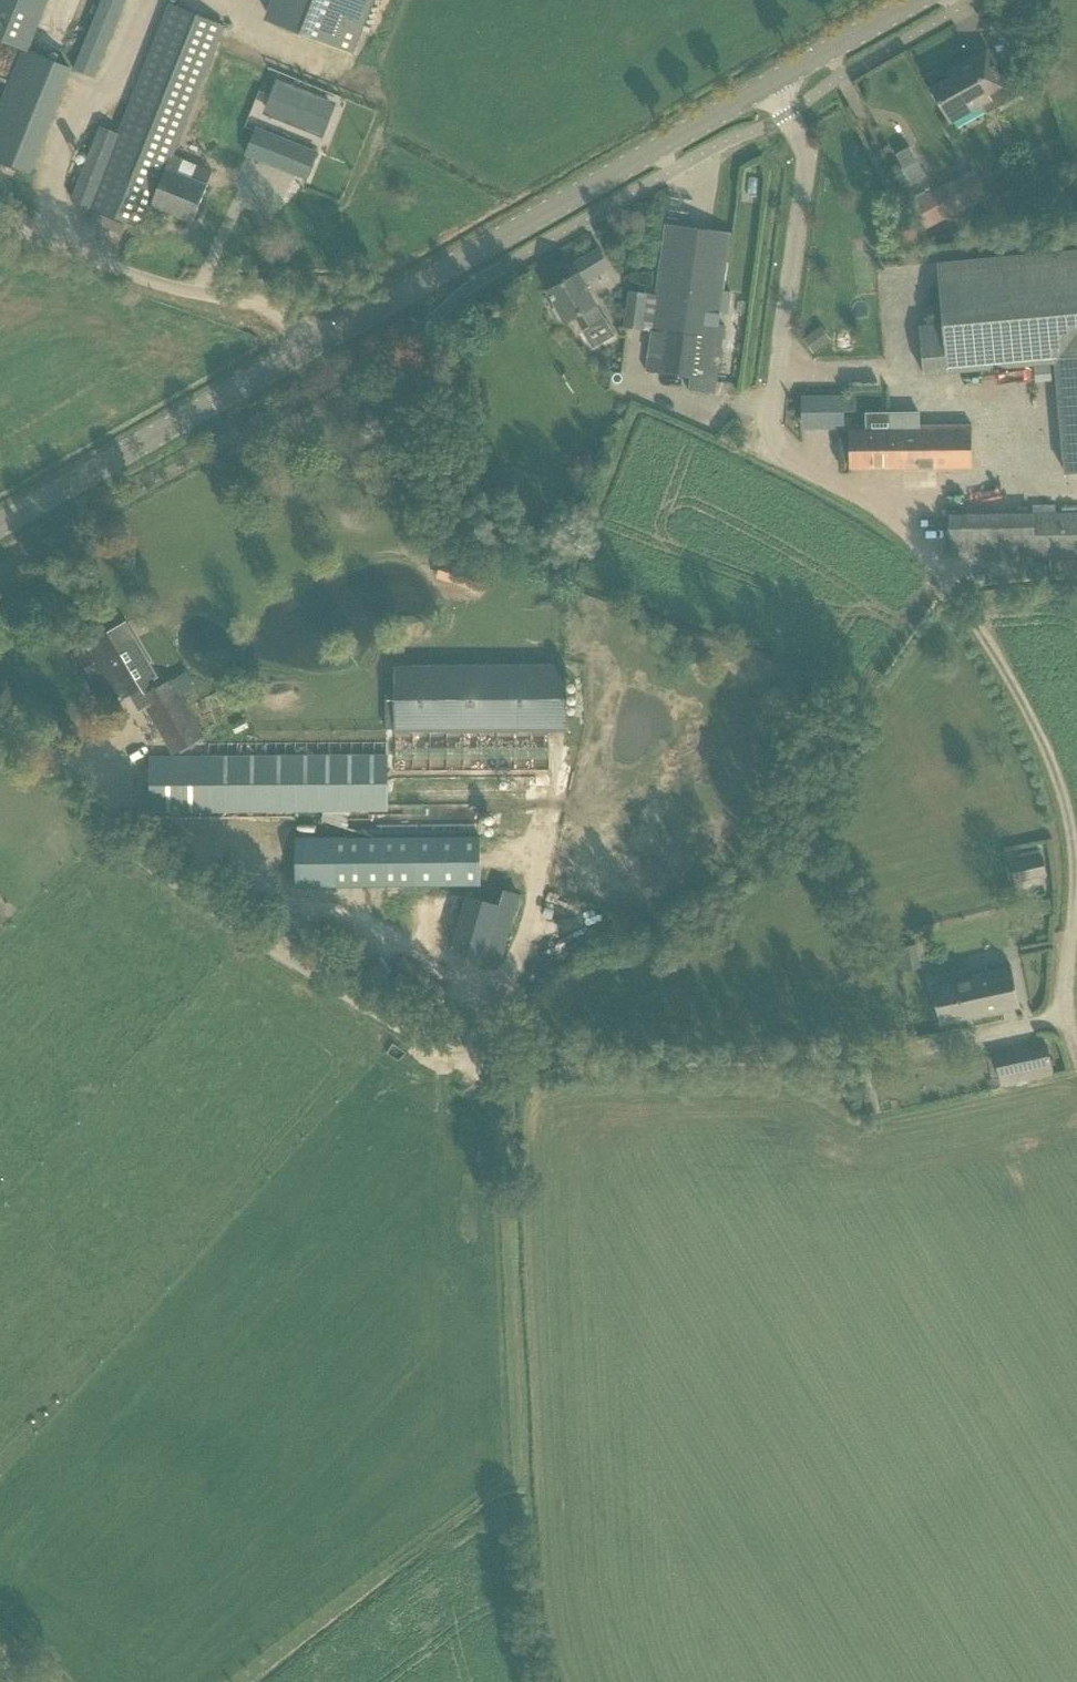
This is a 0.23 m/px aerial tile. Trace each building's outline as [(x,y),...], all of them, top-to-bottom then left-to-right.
[(28,52),(48,0),(0,0),(0,40),(28,52)] [(100,75),(127,0),(102,0),(78,67),(100,75)] [(352,53),(374,0),(297,0),(286,27),(352,53)] [(72,199),(144,228),(153,206),(193,222),(208,185),(187,177),(178,174),(183,160),(173,156),(226,25),(170,4),(119,134),(101,127),(72,199)] [(958,67),(961,73),(932,89),(943,108),(950,122),(981,105),(978,99),(1005,84),(998,70),(987,51),(958,67)] [(278,99),(272,115),(323,136),(330,120),(324,117),(330,101),(282,82),(279,81),(272,97),(275,98),(278,99)] [(246,155),(306,179),(317,153),(296,144),(257,129),(246,155)] [(910,147),(896,155),(912,183),(926,176),(910,147)] [(910,204),(924,230),(988,195),(974,169),(910,204)] [(652,331),(647,371),(718,381),(726,326),(717,324),(719,313),(722,291),(730,233),(667,225),(657,300),(630,296),(626,327),(652,331)] [(574,276),(551,290),(548,291),(556,305),(553,309),(559,320),(564,319),(566,322),(582,313),(591,328),(606,319),(585,283),(610,268),(598,249),(569,267),(574,276)] [(919,327),(924,374),(1056,362),(1066,474),(1076,473),(1076,251),(937,264),(943,325),(919,327)] [(722,291),(719,313),(728,315),(731,292),(722,291)] [(816,329),(803,339),(812,351),(825,342),(816,329)] [(802,396),(803,424),(844,424),(843,395),(802,396)] [(871,431),(849,432),(850,469),(872,469),(972,469),(972,426),(948,426),(919,426),(919,412),(891,413),(891,431),(871,431)] [(950,557),(1076,556),(1076,514),(949,515),(950,557)] [(93,687),(105,708),(138,689),(118,654),(107,635),(78,652),(96,685),(93,687)] [(393,665),(394,732),(564,731),(564,664),(393,665)] [(142,698),(174,753),(203,737),(171,681),(142,698)] [(387,756),(150,758),(151,805),(296,804),(296,811),(387,810),(387,756)] [(462,842),(269,842),(269,889),(462,889),(462,842)] [(1009,863),(1014,882),(1046,875),(1042,855),(1009,863)] [(473,878),(458,945),(497,954),(501,936),(512,938),(522,895),(508,892),(516,860),(503,857),(497,883),(473,878)] [(974,979),(932,988),(940,1024),(1020,1006),(1011,966),(973,975),(974,979)] [(1054,1076),(1046,1041),(995,1053),(996,1056),(988,1058),(993,1080),(1000,1078),(1002,1088),(1054,1076)]
